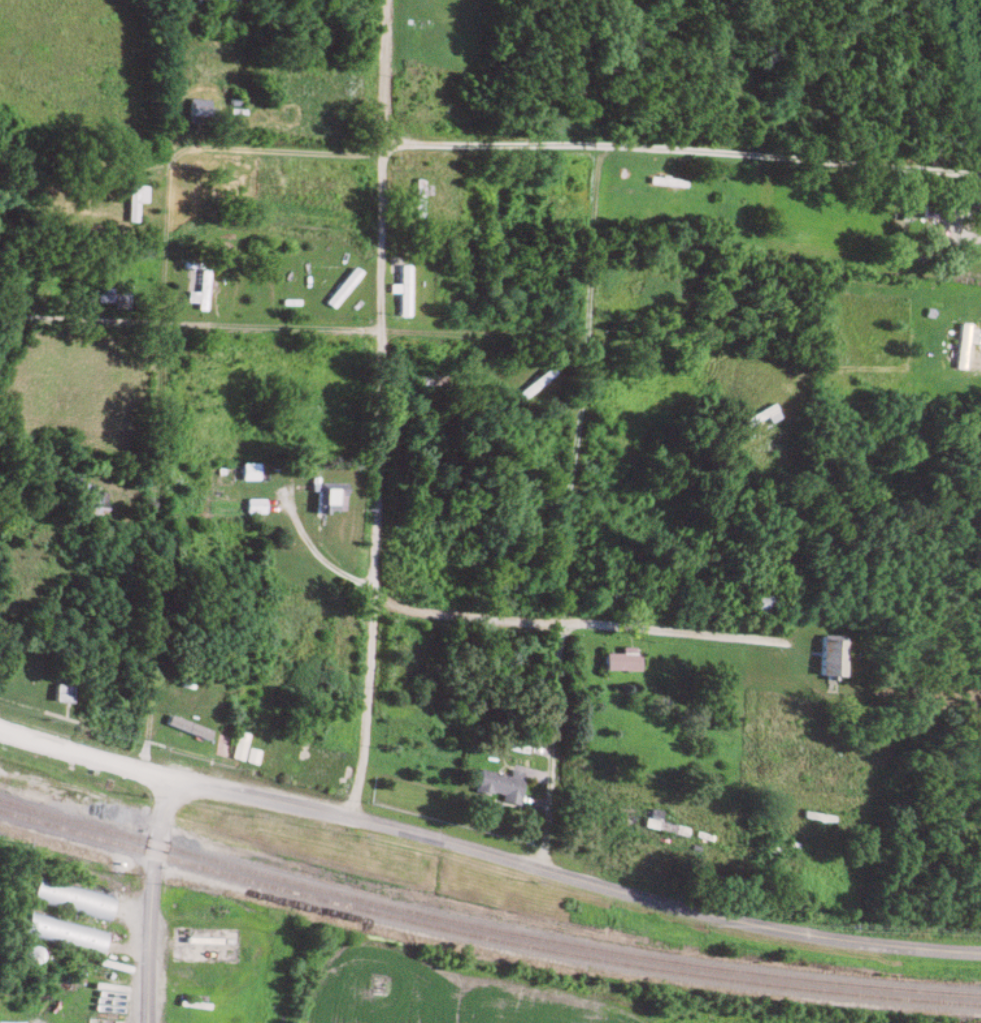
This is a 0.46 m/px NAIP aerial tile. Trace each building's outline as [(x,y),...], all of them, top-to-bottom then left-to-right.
[(210,124),(211,100),(190,99),(190,124),(210,124)] [(129,177),(129,222),(138,222),(138,202),(147,202),(147,186),(139,186),(139,177),(129,177)] [(415,218),(423,218),(423,179),(415,179),(415,218)] [(893,229),(906,228),(906,215),(892,216),(893,229)] [(334,309),(362,273),(354,268),(327,303),(334,309)] [(418,282),(409,282),(409,272),(400,272),(400,314),(408,314),(408,303),(418,303),(418,282)] [(114,309),(129,309),(129,294),(98,294),(98,304),(114,304),(114,309)] [(968,324),(957,324),(957,370),(968,370),(968,324)] [(518,394),(523,400),(554,374),(548,368),(518,394)] [(780,419),(771,404),(738,424),(743,432),(765,419),(768,425),(780,419)] [(258,475),(258,465),(200,465),(200,475),(258,475)] [(317,514),(345,514),(345,484),(317,484),(317,514)] [(95,487),(85,485),(79,514),(104,519),(109,494),(94,491),(95,487)] [(267,500),(249,500),(249,514),(267,514),(267,500)] [(750,615),(775,615),(775,594),(750,594),(750,615)] [(843,677),(843,636),(820,636),(820,677),(843,677)] [(640,654),(604,654),(604,671),(640,671),(640,654)] [(71,704),(73,687),(56,685),(54,702),(71,704)] [(227,758),(230,740),(217,738),(214,756),(227,758)] [(244,761),(246,744),(234,743),(232,759),(244,761)] [(244,762),(256,765),(260,752),(248,749),(244,762)] [(516,806),(524,774),(510,771),(509,778),(479,771),(474,792),(500,798),(499,802),(516,806)] [(642,828),(684,839),(686,829),(660,822),(662,813),(647,809),(642,828)] [(802,818),(831,824),(833,819),(803,812),(802,818)] [(37,878),(30,902),(108,922),(114,896),(37,878)] [(22,938),(100,957),(106,933),(28,913),(22,938)] [(42,954),(30,946),(21,960),(33,968),(42,954)]
